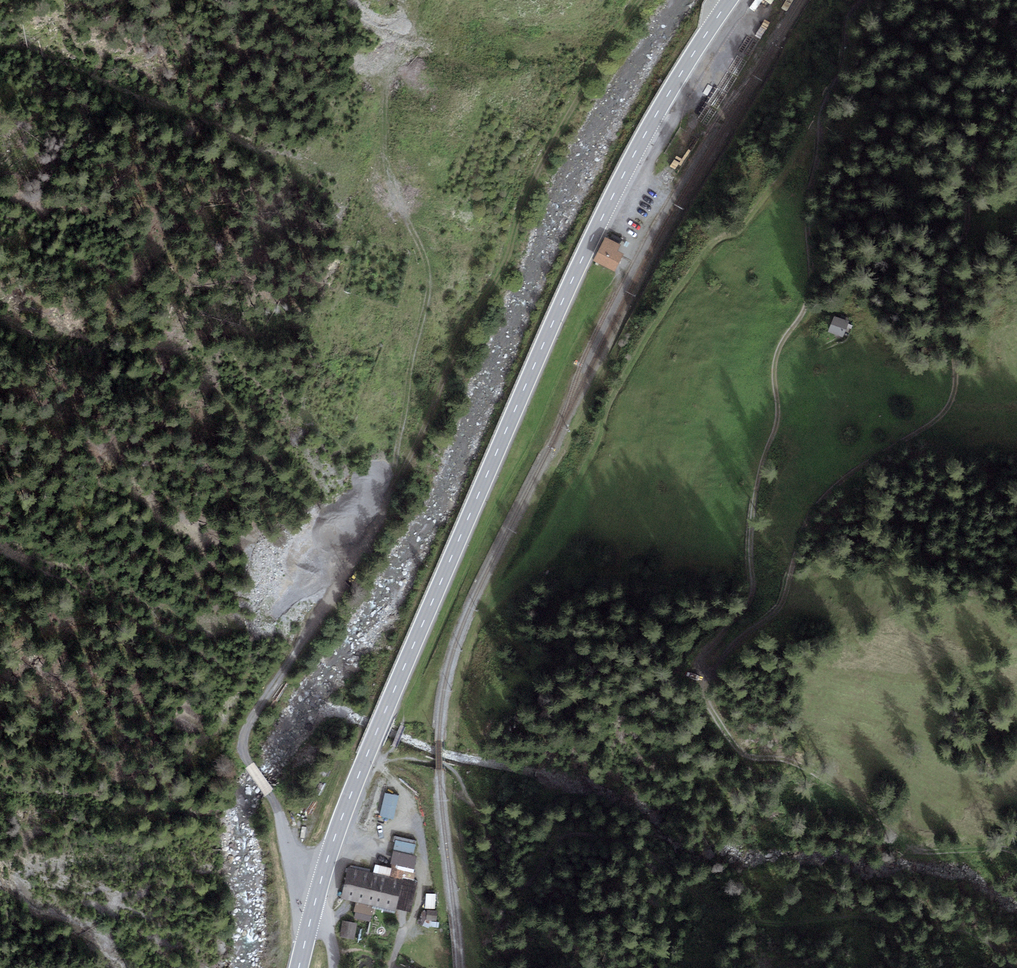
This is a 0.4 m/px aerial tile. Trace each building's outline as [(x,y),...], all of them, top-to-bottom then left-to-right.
[(604,238),(594,261),(616,271),(624,254),(618,251),(620,245),(604,238)] [(843,337),(849,321),(834,315),(828,332),(843,337)] [(394,819),(399,796),(385,793),(380,816),(394,819)] [(416,845),(396,840),(394,851),(414,856),(416,845)] [(415,864),(417,856),(414,856),(394,851),(391,864),(414,869),(415,864)] [(412,874),(414,869),(391,864),(391,867),(376,864),(374,873),(402,879),(413,882),(415,874),(412,874)] [(347,867),(340,899),(356,902),(375,906),(395,911),(396,908),(402,879),(374,873),(347,867)] [(413,882),(402,879),(396,908),(410,911),(417,882),(413,882)] [(435,909),(435,894),(425,894),(425,908),(435,909)] [(375,906),(356,902),(354,911),(373,915),(375,906)] [(438,911),(427,910),(426,919),(437,921),(438,911)] [(354,939),(357,923),(343,921),(340,937),(354,939)]
